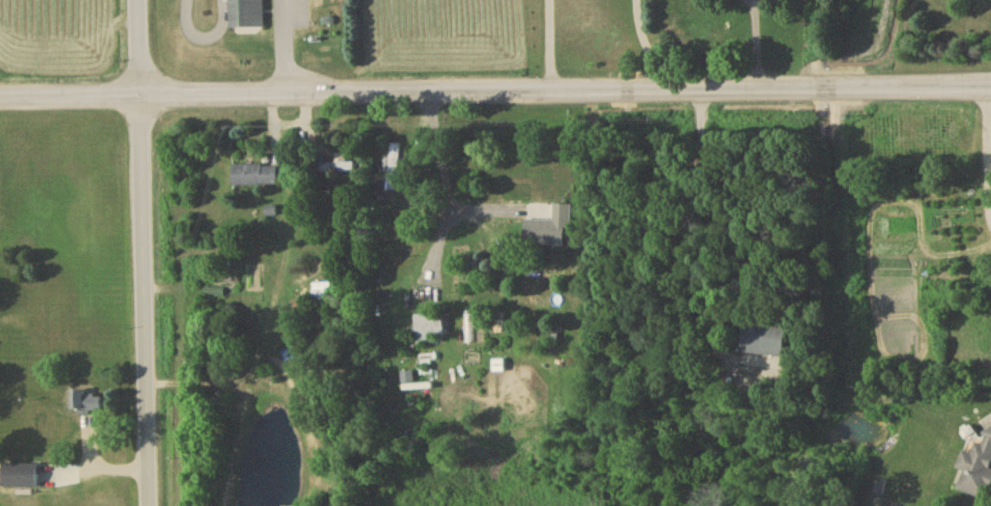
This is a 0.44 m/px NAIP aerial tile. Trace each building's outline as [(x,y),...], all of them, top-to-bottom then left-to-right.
[(228,11),(228,0),(261,0),(261,10),(228,11)] [(387,192),(399,192),(399,146),(387,146),(387,192)] [(347,163),(347,155),(336,155),(336,165),(320,165),(320,174),(355,174),(355,163),(347,163)] [(278,187),(278,167),(233,167),(233,187),(278,187)] [(515,264),(516,284),(538,284),(538,277),(561,276),(560,262),(515,264)] [(203,299),(224,299),(224,290),(203,290),(203,299)] [(474,314),(464,315),(465,347),(475,346),(474,314)] [(434,346),(434,339),(443,339),(443,316),(415,317),(415,346),(434,346)] [(786,359),(789,324),(745,321),(743,356),(786,359)] [(71,394),(71,415),(101,415),(101,394),(71,394)] [(990,497),(990,431),(984,435),(982,443),(974,447),(971,456),(964,454),(958,471),(960,475),(956,488),(960,494),(989,503),(990,497)] [(37,467),(2,467),(2,491),(37,491),(37,467)]
